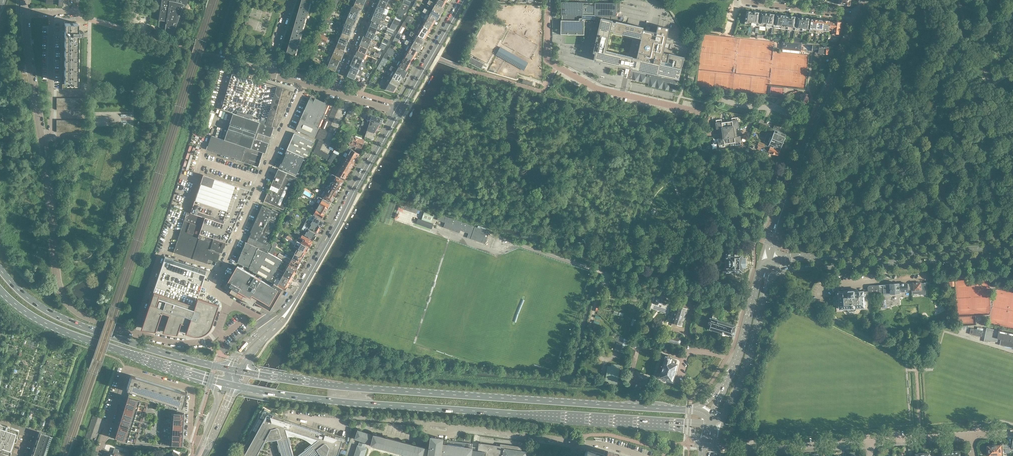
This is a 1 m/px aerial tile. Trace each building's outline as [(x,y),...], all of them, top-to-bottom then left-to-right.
[(158,18),(157,23),(160,24),(159,27),(174,36),(188,0),(161,0),(159,16),(158,18)] [(312,3),(312,0),(302,0),(300,6),(309,9),(311,3),(312,3)] [(353,0),(349,0),(348,1),(353,3),(353,4),(355,4),(354,6),(353,6),(361,10),(362,10),(364,5),(353,0)] [(377,5),(385,8),(386,5),(390,7),(391,5),(390,4),(387,3),(380,0),(379,0),(377,5)] [(433,9),(441,14),(442,12),(442,11),(444,8),(443,8),(444,7),(442,6),(442,7),(436,3),(436,4),(435,3),(433,2),(430,0),(429,0),(428,3),(434,7),(433,9)] [(562,2),(561,2),(561,15),(562,15),(611,15),(616,16),(616,12),(620,12),(620,0),(562,0),(562,2)] [(349,4),(347,9),(346,10),(358,15),(361,10),(353,6),(349,4)] [(389,10),(385,8),(377,5),(375,10),(387,15),(389,10)] [(309,9),(300,6),(296,21),(304,24),(306,18),(307,18),(308,15),(307,15),(309,9)] [(394,12),(403,16),(405,11),(396,7),(394,12)] [(424,11),(430,15),(429,15),(435,18),(435,19),(437,20),(439,17),(441,14),(433,9),(431,12),(425,8),(424,11)] [(358,15),(346,10),(345,9),(343,14),(348,16),(356,20),(358,15)] [(373,15),(382,19),(382,18),(381,18),(382,15),(383,16),(386,17),(387,15),(375,10),(373,15)] [(745,24),(746,24),(751,25),(753,12),(750,12),(749,10),(748,10),(747,11),(746,11),(745,18),(745,20),(745,24)] [(758,28),(758,30),(760,30),(760,26),(766,27),(768,14),(767,14),(766,12),(765,12),(764,13),(761,13),(760,21),(759,21),(759,26),(758,26),(758,28)] [(768,14),(766,27),(774,27),(774,23),(773,23),(774,14),(771,14),(771,13),(769,13),(768,14)] [(424,16),(423,18),(433,24),(434,22),(435,22),(437,20),(435,19),(435,18),(429,15),(430,15),(429,14),(427,18),(424,16)] [(774,27),(773,34),(775,34),(776,28),(781,28),(783,15),(782,15),(782,14),(780,14),(779,15),(776,15),(775,23),(774,23),(774,27)] [(373,15),(371,20),(380,24),(383,25),(386,26),(386,24),(381,21),(382,19),(373,15)] [(611,15),(562,15),(562,20),(561,20),(561,34),(584,35),(584,21),(592,21),(600,23),(593,53),(595,53),(593,60),(630,69),(630,68),(630,69),(631,68),(633,57),(606,51),(610,30),(614,31),(616,22),(612,22),(613,21),(611,20),(611,15)] [(783,15),(781,28),(788,29),(789,16),(788,15),(786,15),(786,16),(783,15)] [(356,20),(348,16),(346,21),(354,25),(356,20)] [(414,20),(407,16),(405,21),(408,23),(411,25),(414,20)] [(422,20),(420,23),(431,30),(432,27),(432,26),(433,24),(423,18),(419,16),(418,17),(421,19),(422,20)] [(795,25),(795,30),(802,31),(804,18),(803,18),(803,17),(801,16),(800,17),(797,17),(796,26),(795,25)] [(804,18),(802,31),(810,31),(810,27),(809,27),(810,18),(807,18),(807,17),(805,17),(804,18)] [(339,24),(344,26),(352,30),(354,25),(346,21),(341,19),(339,24)] [(816,32),(815,37),(818,38),(818,33),(822,33),(824,20),(823,20),(823,19),(821,19),(820,20),(817,19),(816,32)] [(824,20),(822,33),(829,34),(829,31),(829,30),(830,22),(830,21),(828,21),(827,20),(825,19),(824,20)] [(371,20),(369,25),(377,29),(380,30),(381,27),(382,28),(383,25),(380,24),(371,20)] [(829,30),(829,31),(832,31),(831,33),(834,33),(834,34),(835,35),(837,36),(838,35),(838,34),(838,31),(839,31),(839,30),(840,28),(841,21),(837,20),(837,22),(834,21),(833,22),(830,22),(829,30)] [(302,33),(303,33),(304,30),(303,30),(304,24),(296,21),(291,37),(300,39),(302,33)] [(614,31),(613,32),(641,38),(637,58),(633,57),(631,68),(632,68),(631,70),(630,70),(628,78),(632,79),(631,79),(649,83),(648,85),(676,92),(678,83),(677,83),(678,79),(679,79),(678,80),(679,80),(684,57),(669,54),(663,53),(668,29),(669,29),(669,28),(658,26),(657,33),(643,30),(643,27),(643,28),(616,21),(616,22),(614,31)] [(62,34),(64,34),(64,83),(77,83),(77,34),(79,34),(82,34),(82,31),(79,31),(77,31),(77,23),(65,23),(65,31),(62,31),(62,34)] [(417,28),(428,34),(429,32),(430,32),(431,30),(420,23),(418,28),(417,28)] [(337,29),(343,32),(351,35),(353,30),(352,30),(344,26),(339,24),(338,27),(337,29)] [(377,29),(369,25),(367,30),(375,34),(377,29)] [(385,32),(392,35),(394,30),(388,27),(385,32)] [(428,34),(417,28),(416,30),(419,32),(417,35),(418,35),(423,38),(424,38),(426,39),(427,37),(426,36),(428,34)] [(343,32),(337,29),(337,31),(340,33),(342,34),(340,37),(349,40),(351,35),(343,32)] [(367,30),(365,35),(373,39),(375,40),(377,35),(375,34),(367,30)] [(425,40),(426,39),(424,38),(423,38),(418,35),(417,35),(411,32),(409,35),(415,38),(416,39),(415,41),(423,46),(424,43),(426,40),(425,40)] [(321,34),(319,40),(322,41),(326,43),(328,37),(324,35),(321,34)] [(364,35),(362,40),(370,43),(370,44),(372,44),(373,43),(373,42),(371,41),(372,39),(373,39),(365,35),(364,35)] [(300,39),(291,37),(287,52),(296,54),(297,48),(299,49),(299,46),(298,45),(300,39)] [(337,39),(336,40),(347,45),(349,40),(340,37),(339,40),(337,39)] [(423,46),(415,41),(407,37),(404,42),(408,45),(411,47),(417,50),(416,51),(418,52),(419,51),(420,49),(421,49),(423,46)] [(347,45),(336,40),(336,41),(335,40),(334,42),(337,44),(336,47),(344,50),(347,45)] [(362,40),(360,45),(368,48),(370,44),(370,43),(362,40)] [(800,43),(783,41),(783,48),(800,50),(801,44),(800,44),(800,43)] [(813,42),(813,45),(812,51),(819,51),(818,53),(828,54),(828,51),(829,50),(829,49),(829,48),(829,47),(821,46),(819,46),(819,43),(813,42)] [(360,45),(358,50),(366,53),(368,48),(360,45)] [(408,45),(405,49),(408,51),(415,56),(416,54),(417,54),(418,52),(416,51),(417,50),(411,47),(408,45)] [(336,47),(334,52),(342,56),(344,50),(336,47)] [(500,55),(503,49),(500,47),(496,54),(505,60),(506,59),(500,55)] [(503,49),(500,55),(506,59),(505,60),(508,61),(513,54),(503,49)] [(358,50),(355,55),(364,58),(366,53),(358,50)] [(408,51),(405,56),(413,61),(414,59),(414,58),(415,56),(408,51)] [(334,52),(332,57),(340,61),(342,56),(334,52)] [(400,60),(402,61),(410,66),(411,64),(412,64),(413,61),(405,56),(401,54),(398,59),(400,60)] [(528,62),(513,54),(508,61),(524,70),(528,62)] [(355,55),(353,60),(360,63),(361,64),(365,65),(367,60),(364,58),(355,55)] [(329,56),(327,61),(338,66),(340,61),(332,57),(329,56)] [(484,64),(471,57),(468,62),(481,69),(484,64)] [(338,66),(327,61),(325,60),(324,62),(329,64),(327,67),(336,71),(338,66)] [(353,60),(351,65),(359,69),(360,66),(366,68),(366,66),(363,65),(361,64),(360,63),(353,60)] [(397,65),(399,66),(405,70),(406,69),(408,71),(409,69),(408,68),(410,66),(402,61),(400,60),(397,65)] [(351,65),(349,70),(359,75),(361,75),(362,70),(359,69),(351,65)] [(399,66),(396,72),(403,76),(402,77),(403,78),(404,77),(406,75),(407,75),(407,73),(407,72),(407,71),(408,71),(406,69),(405,70),(399,66)] [(349,70),(347,76),(355,79),(356,76),(357,77),(360,78),(361,76),(359,75),(349,70)] [(697,71),(689,70),(687,79),(696,81),(697,71)] [(402,80),(403,78),(402,77),(403,76),(394,72),(394,71),(392,74),(387,72),(386,74),(391,77),(400,82),(401,80),(402,80)] [(293,91),(232,73),(222,109),(234,113),(260,122),(266,124),(274,127),(277,128),(293,91)] [(387,81),(387,82),(397,87),(398,85),(399,85),(400,84),(400,83),(400,82),(391,77),(389,79),(388,79),(387,81)] [(380,88),(385,89),(394,92),(395,90),(396,90),(397,88),(397,87),(387,82),(385,85),(381,84),(380,87),(381,87),(380,88)] [(800,91),(799,93),(801,94),(800,96),(801,96),(800,100),(807,103),(810,95),(800,91)] [(311,96),(296,129),(314,137),(319,126),(324,128),(325,125),(326,123),(328,120),(329,118),(330,115),(331,113),(332,110),(333,108),(334,106),(335,104),(325,100),(324,102),(311,96)] [(215,114),(208,111),(201,130),(209,132),(215,114)] [(228,129),(225,140),(263,152),(266,153),(269,143),(256,139),(258,132),(271,137),(274,127),(266,124),(260,122),(234,113),(230,123),(228,129)] [(369,118),(369,120),(381,124),(382,122),(383,121),(383,120),(383,118),(374,115),(373,119),(369,118)] [(721,119),(716,120),(717,128),(715,129),(716,131),(720,130),(721,136),(717,137),(717,139),(718,138),(719,147),(725,146),(730,146),(729,143),(735,142),(735,145),(741,144),(740,136),(741,136),(741,133),(736,134),(736,128),(740,128),(740,125),(738,126),(737,117),(732,118),(732,121),(722,122),(721,119)] [(363,121),(362,123),(379,129),(381,124),(369,120),(368,122),(366,122),(363,121)] [(366,127),(365,130),(376,134),(376,133),(379,129),(362,123),(361,125),(366,127)] [(779,137),(784,140),(787,131),(779,128),(774,126),(773,129),(771,133),(773,134),(773,135),(779,137)] [(376,134),(360,128),(359,130),(364,132),(366,133),(365,136),(374,139),(376,134)] [(295,133),(287,149),(307,158),(314,142),(295,133)] [(780,150),(784,140),(779,137),(773,135),(773,134),(772,134),(771,134),(769,134),(768,135),(767,136),(766,137),(766,138),(766,139),(766,140),(766,141),(766,142),(767,143),(768,144),(769,144),(769,145),(780,150)] [(212,136),(207,149),(259,166),(263,152),(225,140),(212,136)] [(350,144),(350,145),(351,146),(353,147),(354,146),(354,145),(362,148),(363,145),(364,144),(364,143),(364,141),(364,140),(352,136),(350,143),(350,144)] [(780,150),(769,145),(765,144),(764,148),(765,149),(766,148),(767,149),(766,151),(778,155),(780,150)] [(315,148),(313,153),(320,156),(320,155),(323,151),(320,150),(315,148)] [(280,167),(284,168),(299,175),(307,158),(287,149),(286,153),(287,154),(282,163),(281,163),(280,167)] [(349,152),(348,154),(356,159),(357,157),(358,157),(359,155),(359,154),(359,153),(351,149),(350,149),(349,149),(348,152),(349,152)] [(346,157),(345,159),(354,164),(354,162),(355,162),(356,160),(356,159),(348,154),(347,153),(345,156),(346,157)] [(341,163),(342,164),(351,169),(352,167),(353,165),(353,164),(354,164),(345,159),(344,160),(343,160),(341,163)] [(338,168),(339,168),(348,173),(349,172),(350,170),(350,169),(351,169),(342,164),(341,163),(338,168)] [(335,173),(337,173),(336,173),(337,174),(345,178),(346,178),(347,176),(347,175),(348,173),(339,168),(339,170),(337,169),(335,173)] [(264,201),(265,201),(284,209),(298,177),(279,169),(264,201)] [(333,174),(330,179),(331,180),(341,186),(342,183),(343,183),(344,182),(344,181),(344,180),(336,176),(333,174)] [(203,175),(190,213),(204,217),(199,233),(223,241),(226,242),(250,190),(203,175)] [(331,180),(328,185),(338,191),(339,189),(340,188),(341,187),(341,186),(331,180)] [(328,185),(325,190),(335,196),(336,196),(337,194),(337,193),(338,191),(328,185)] [(319,194),(324,197),(332,201),(333,201),(334,199),(334,198),(335,196),(325,190),(322,189),(319,194)] [(321,200),(319,203),(328,208),(329,208),(330,206),(329,205),(331,203),(323,199),(319,196),(317,198),(321,200)] [(316,208),(316,209),(325,214),(325,213),(326,213),(327,211),(326,210),(328,208),(319,203),(315,201),(313,207),(316,208)] [(250,237),(247,242),(259,247),(258,249),(267,252),(272,243),(269,241),(282,213),(272,209),(272,210),(262,205),(251,232),(252,232),(250,237)] [(313,214),(314,214),(322,219),(323,216),(324,216),(325,215),(324,214),(325,214),(316,209),(313,214)] [(184,220),(173,252),(207,263),(207,262),(211,263),(211,264),(214,265),(216,261),(217,262),(220,252),(221,252),(223,247),(224,248),(225,244),(222,243),(223,241),(199,233),(204,217),(190,213),(187,212),(185,217),(184,220)] [(433,215),(424,212),(423,215),(422,219),(431,223),(433,215)] [(292,217),(287,214),(282,222),(287,225),(292,217)] [(309,219),(313,222),(321,226),(322,226),(323,225),(323,224),(324,221),(316,216),(315,216),(312,214),(311,215),(309,219)] [(439,214),(439,216),(437,220),(445,222),(444,227),(460,233),(460,230),(469,233),(467,237),(485,244),(490,230),(487,229),(486,230),(439,214)] [(416,223),(432,228),(433,224),(431,223),(418,218),(416,223)] [(308,223),(307,225),(309,227),(317,231),(318,232),(318,231),(319,231),(320,230),(320,229),(321,226),(313,222),(309,219),(307,219),(306,222),(308,223)] [(306,227),(305,228),(304,230),(306,231),(304,234),(305,235),(314,240),(314,239),(315,239),(316,237),(316,236),(317,234),(316,234),(317,231),(307,225),(306,227)] [(300,238),(301,238),(299,241),(301,242),(310,247),(310,246),(311,246),(312,246),(312,245),(312,244),(311,243),(313,241),(302,235),(300,238)] [(298,241),(295,246),(295,247),(306,253),(307,250),(308,250),(309,249),(309,248),(309,247),(298,241)] [(238,262),(244,265),(250,267),(249,269),(271,281),(273,276),(276,270),(278,268),(282,260),(275,256),(272,254),(269,252),(269,253),(267,252),(258,249),(259,247),(247,242),(246,242),(237,263),(238,263),(238,262)] [(295,247),(294,248),(293,249),(296,250),(295,253),(303,258),(303,257),(304,257),(305,256),(305,255),(306,253),(295,247)] [(294,256),(293,258),(301,262),(302,262),(303,260),(302,259),(303,258),(295,253),(292,251),(291,254),(294,256)] [(283,258),(283,259),(288,262),(290,263),(289,264),(297,268),(299,265),(300,265),(301,263),(300,263),(301,262),(293,258),(291,260),(290,259),(285,256),(279,253),(278,255),(283,258)] [(727,253),(727,254),(727,257),(729,257),(729,268),(727,268),(727,272),(743,271),(743,267),(744,267),(744,257),(743,257),(743,253),(727,253)] [(152,321),(160,324),(160,325),(164,326),(162,332),(167,333),(171,333),(173,328),(178,330),(180,323),(183,324),(181,331),(185,332),(191,334),(198,334),(206,331),(210,324),(212,319),(216,309),(218,302),(198,296),(206,271),(173,260),(173,259),(164,256),(145,315),(140,327),(150,329),(152,321)] [(289,263),(288,264),(285,269),(295,274),(298,269),(297,268),(289,264),(289,263)] [(273,286),(253,274),(238,266),(227,284),(233,287),(231,292),(254,305),(256,302),(271,310),(283,288),(277,285),(274,283),(273,286)] [(278,268),(276,270),(292,279),(295,274),(285,269),(284,272),(278,268)] [(276,270),(273,276),(289,284),(292,279),(276,270)] [(273,276),(271,281),(277,285),(283,288),(286,290),(289,284),(273,276)] [(921,283),(921,282),(912,282),(912,283),(913,286),(913,289),(913,290),(912,290),(912,294),(918,294),(925,294),(925,285),(927,284),(927,283),(921,283)] [(908,290),(913,289),(913,286),(912,283),(907,284),(907,283),(899,284),(898,284),(898,283),(890,284),(883,285),(879,285),(879,292),(872,292),(872,296),(882,295),(882,294),(883,294),(885,295),(889,295),(890,294),(899,293),(900,293),(900,292),(908,291),(908,290)] [(848,292),(838,293),(838,298),(835,299),(836,303),(839,303),(839,309),(847,308),(847,310),(849,311),(855,311),(856,310),(856,308),(864,307),(864,305),(865,304),(865,301),(864,301),(863,296),(868,296),(868,293),(872,292),(879,292),(879,285),(869,286),(868,287),(868,291),(863,291),(853,292),(853,290),(851,290),(850,291),(848,291),(848,292)] [(677,305),(672,322),(683,326),(688,309),(677,305)] [(720,311),(715,310),(712,318),(710,317),(708,322),(735,331),(736,325),(718,320),(720,311)] [(733,336),(735,335),(735,332),(735,331),(708,322),(708,325),(710,325),(709,329),(733,336)] [(978,326),(978,328),(971,327),(970,334),(982,335),(983,327),(978,326)] [(987,328),(984,342),(997,342),(998,336),(1001,337),(1000,345),(1012,348),(1012,333),(987,328)] [(664,333),(664,334),(659,333),(657,341),(664,343),(665,340),(680,344),(681,338),(664,333)] [(618,340),(615,348),(621,350),(624,341),(618,340)] [(661,357),(657,372),(661,373),(660,377),(672,380),(677,364),(676,364),(677,360),(671,358),(666,356),(665,358),(661,357)] [(608,366),(606,380),(609,381),(608,383),(617,385),(618,380),(620,381),(622,370),(620,369),(620,365),(612,364),(611,366),(608,366)] [(175,390),(132,376),(128,390),(133,391),(131,398),(140,400),(127,442),(134,444),(169,446),(172,399),(173,396),(175,390)] [(125,402),(138,406),(140,400),(127,396),(125,402)] [(136,411),(138,406),(125,402),(124,407),(136,411)] [(135,416),(136,411),(124,407),(122,412),(135,416)] [(133,421),(135,416),(122,412),(121,417),(133,421)] [(340,450),(343,440),(267,415),(263,421),(262,422),(261,423),(259,424),(259,425),(258,427),(258,429),(258,430),(248,450),(244,455),(257,455),(261,448),(262,449),(266,442),(265,442),(267,438),(269,438),(270,438),(272,438),(273,438),(274,438),(272,443),(275,442),(278,441),(279,444),(278,444),(280,452),(281,451),(282,455),(296,455),(294,455),(293,455),(290,445),(291,445),(289,438),(288,438),(288,437),(290,437),(294,437),(296,433),(309,437),(307,441),(309,442),(311,444),(312,445),(311,446),(311,445),(305,449),(305,450),(298,455),(316,455),(321,453),(322,454),(323,455),(324,455),(338,455),(340,450)] [(131,426),(133,421),(121,417),(119,423),(131,426)] [(130,432),(131,426),(119,423),(117,428),(130,432)] [(0,449),(1,449),(1,447),(3,447),(1,452),(9,455),(14,441),(15,441),(18,430),(0,424),(0,450),(0,449)] [(128,437),(130,432),(117,428),(116,433),(128,437)] [(526,451),(521,451),(522,447),(501,444),(500,446),(479,443),(479,448),(478,449),(472,448),(465,447),(465,442),(454,441),(447,440),(447,442),(447,444),(443,444),(443,442),(442,442),(438,441),(438,442),(435,442),(435,441),(431,440),(430,448),(430,449),(424,448),(425,447),(423,447),(385,437),(374,434),(374,435),(358,430),(355,438),(359,439),(360,440),(358,445),(354,455),(364,455),(367,448),(365,447),(366,442),(372,444),(371,445),(414,455),(526,455),(526,451)] [(39,432),(37,436),(38,436),(37,439),(36,439),(35,443),(36,443),(35,446),(34,446),(33,450),(32,453),(31,455),(46,455),(52,436),(39,432)] [(127,442),(128,437),(116,433),(114,438),(117,439),(127,442)] [(995,445),(995,455),(1004,455),(1004,453),(1011,452),(1012,449),(1012,444),(998,445),(998,444),(996,445),(995,445)] [(991,455),(995,455),(995,445),(994,445),(993,445),(992,445),(991,446),(987,446),(988,455),(991,455)]
